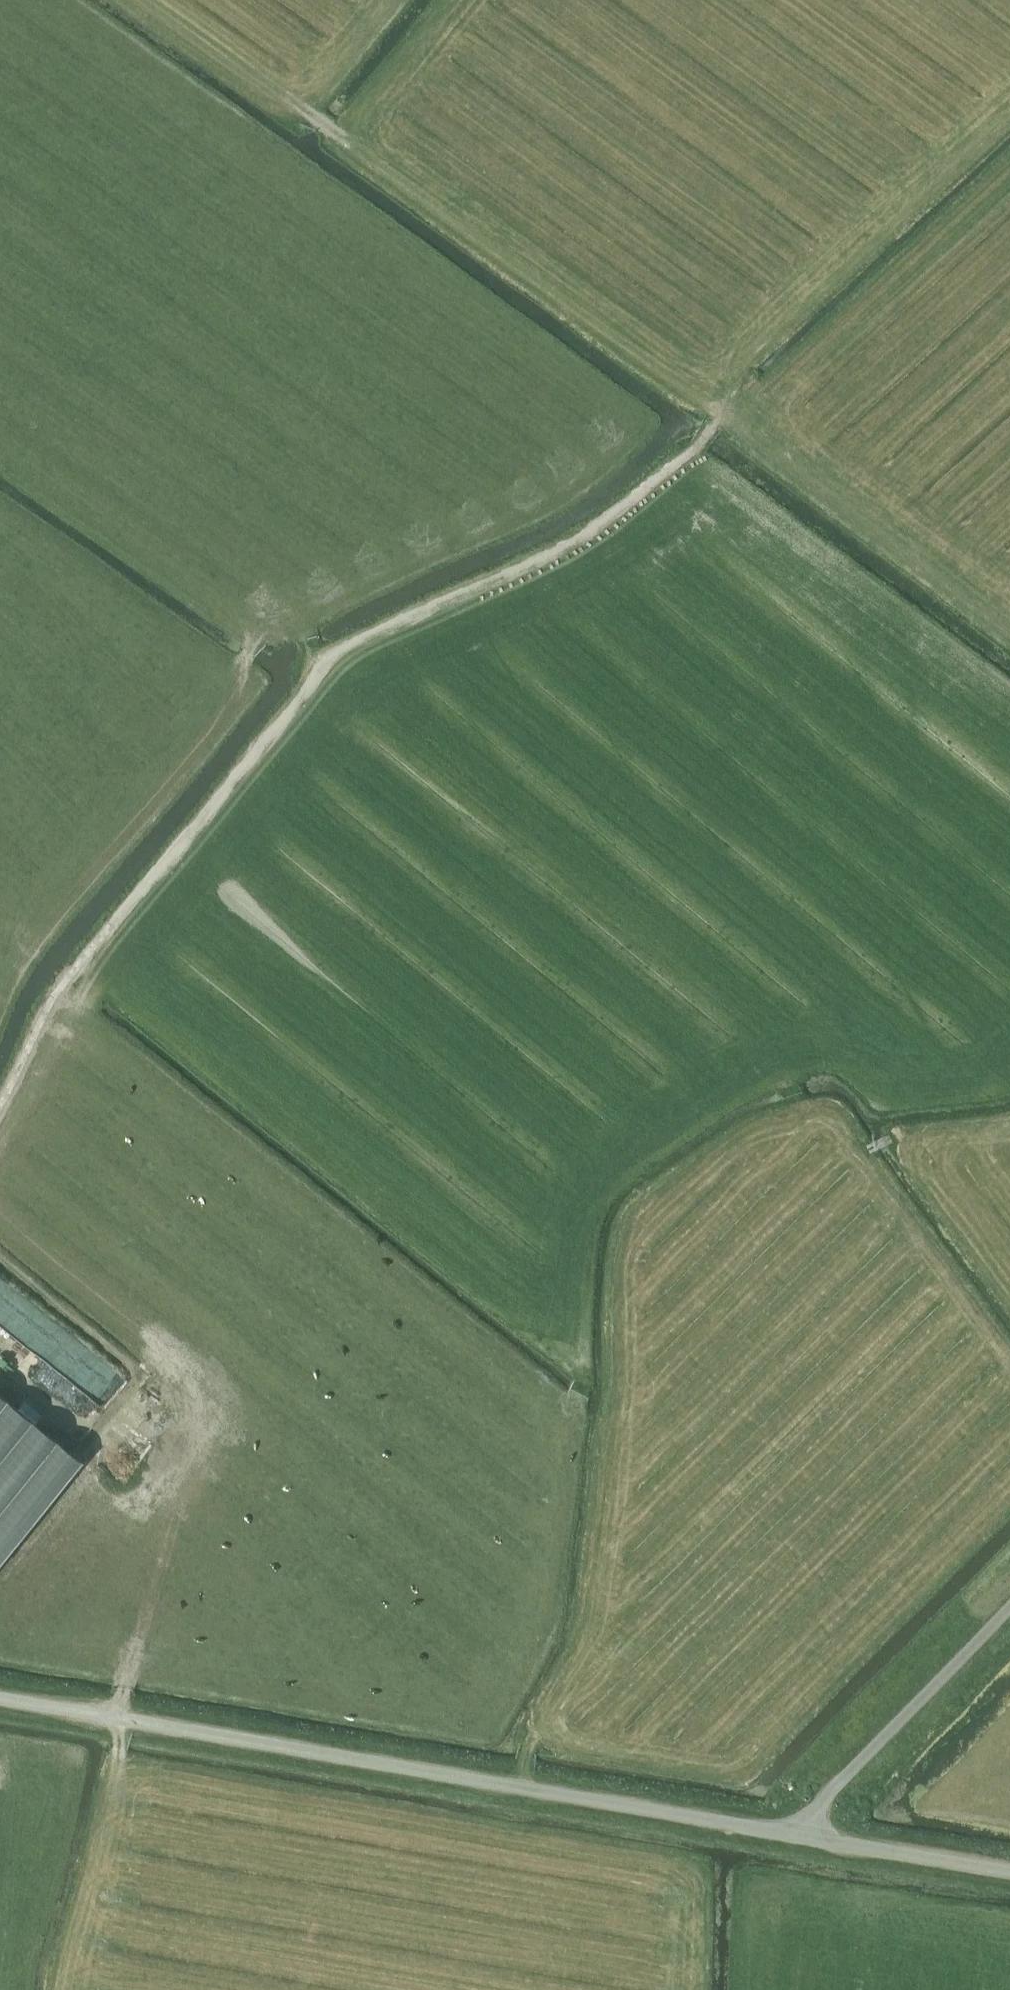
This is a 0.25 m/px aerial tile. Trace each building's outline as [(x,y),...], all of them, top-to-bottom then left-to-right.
[(80,1458),(0,1393),(0,1557),(80,1458)]
